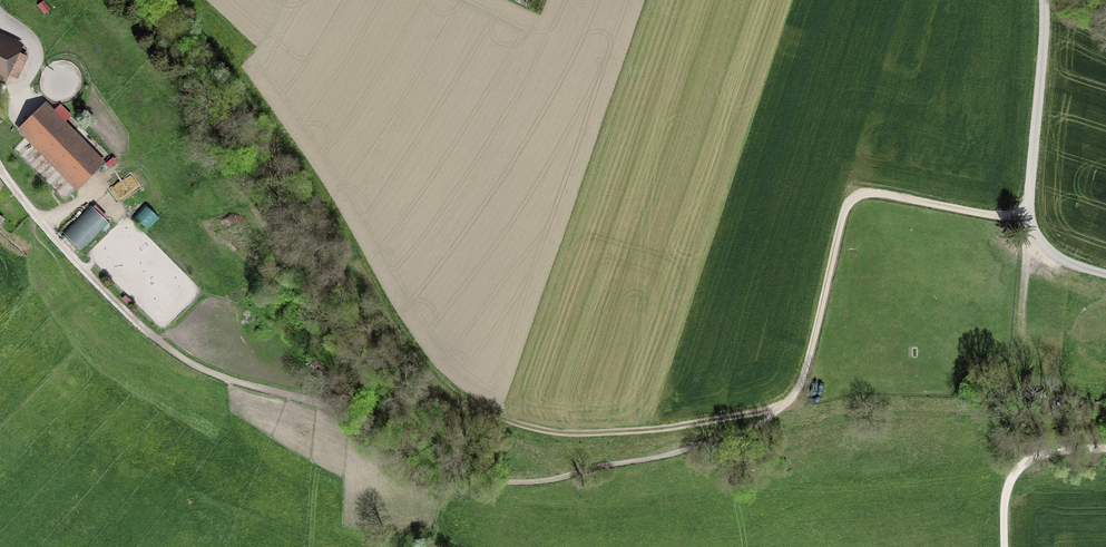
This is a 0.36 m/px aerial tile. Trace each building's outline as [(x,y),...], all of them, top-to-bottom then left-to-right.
[(52,9),(44,0),(37,7),(45,15),(52,9)] [(19,46),(5,40),(2,46),(0,45),(0,83),(1,83),(19,46)] [(77,189),(102,164),(44,106),(19,130),(77,189)] [(443,492),(446,484),(424,473),(420,481),(443,492)]
